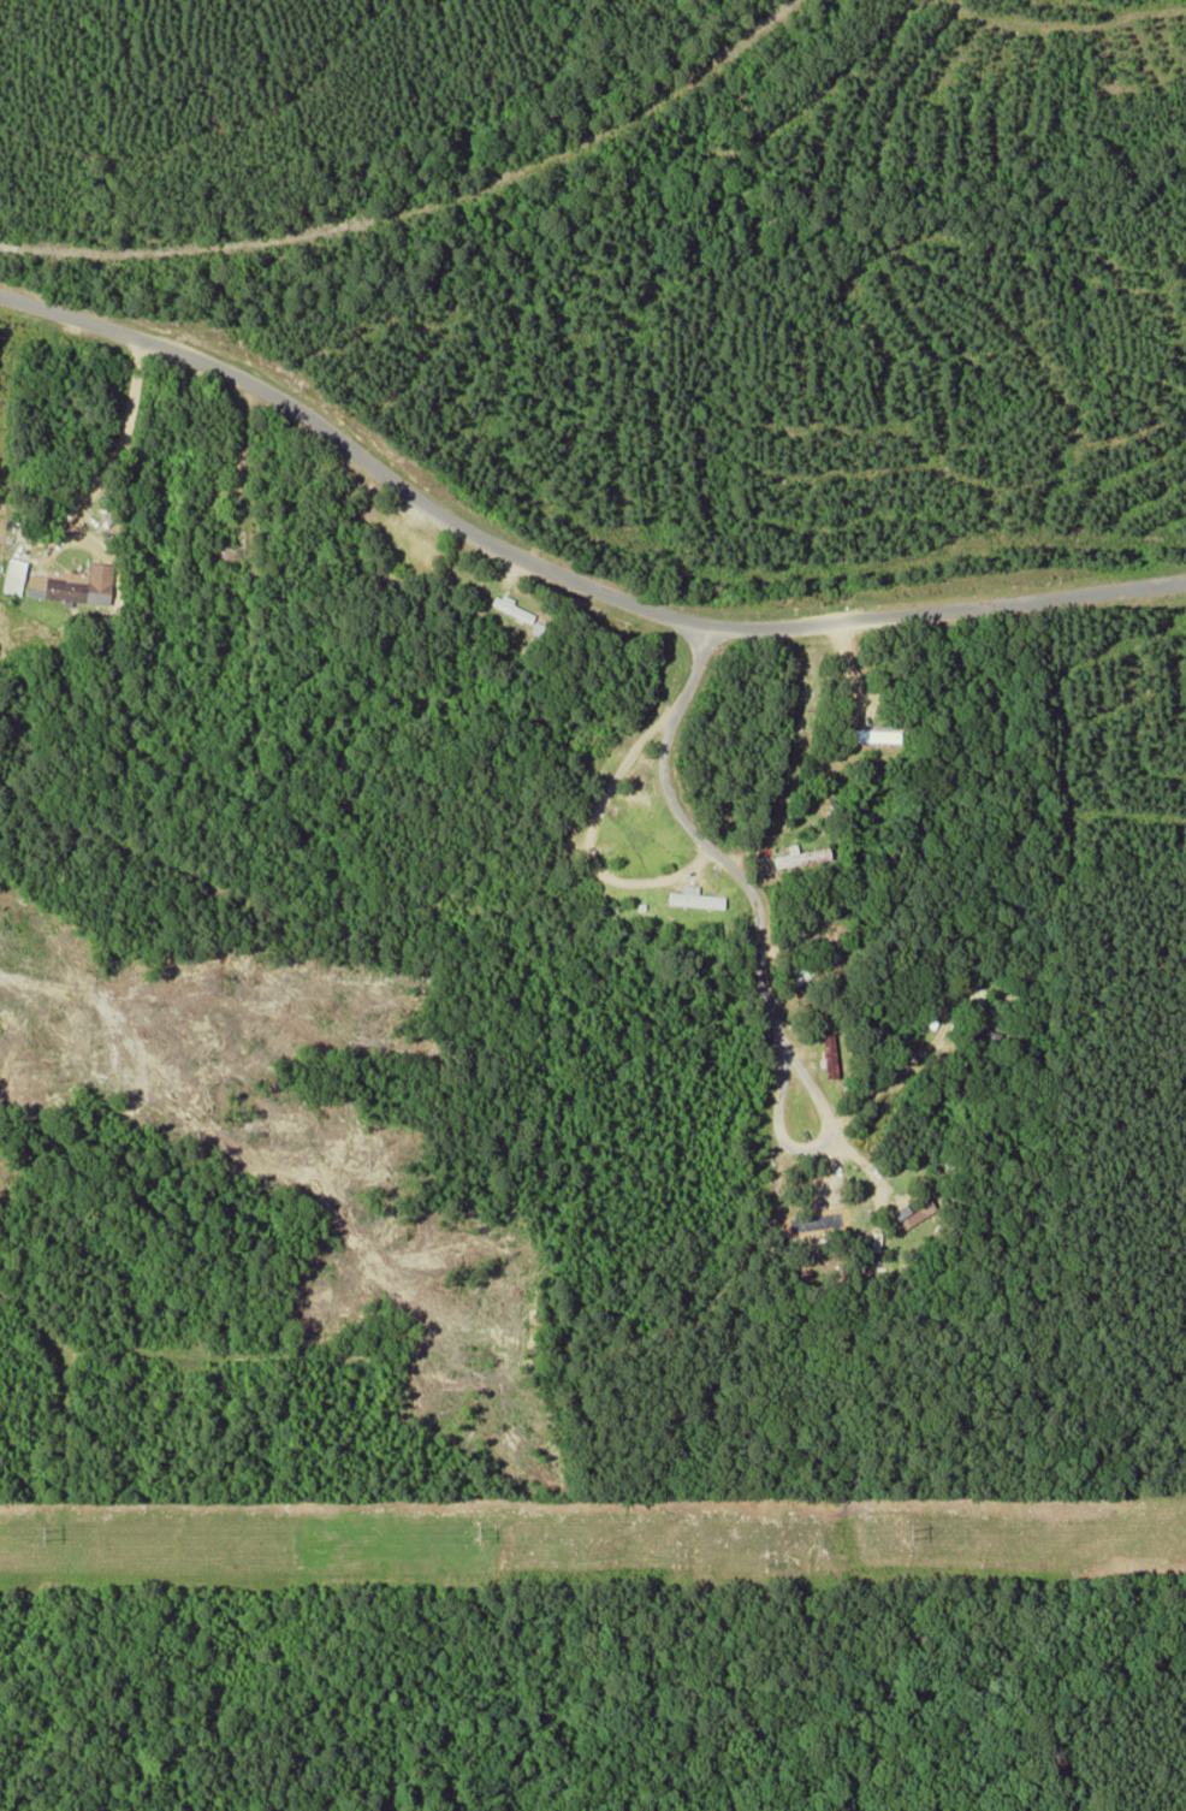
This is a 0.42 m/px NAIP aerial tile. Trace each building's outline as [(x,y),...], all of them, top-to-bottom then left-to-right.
[(19,594),(23,559),(4,558),(1,592),(19,594)] [(80,600),(105,605),(114,566),(90,560),(80,600)] [(72,599),(73,589),(76,589),(76,570),(44,569),(44,574),(25,573),(25,598),(72,599)] [(529,622),(533,613),(508,603),(510,599),(492,592),(486,605),(529,622)] [(783,852),(769,854),(771,865),(826,859),(824,846),(792,849),(791,842),(782,843),(783,852)] [(678,891),(664,890),(664,904),(721,906),(721,894),(694,893),(695,883),(678,882),(678,891)] [(822,1076),(834,1075),(832,1032),(820,1032),(822,1076)] [(901,1229),(936,1207),(925,1189),(890,1211),(901,1229)]
